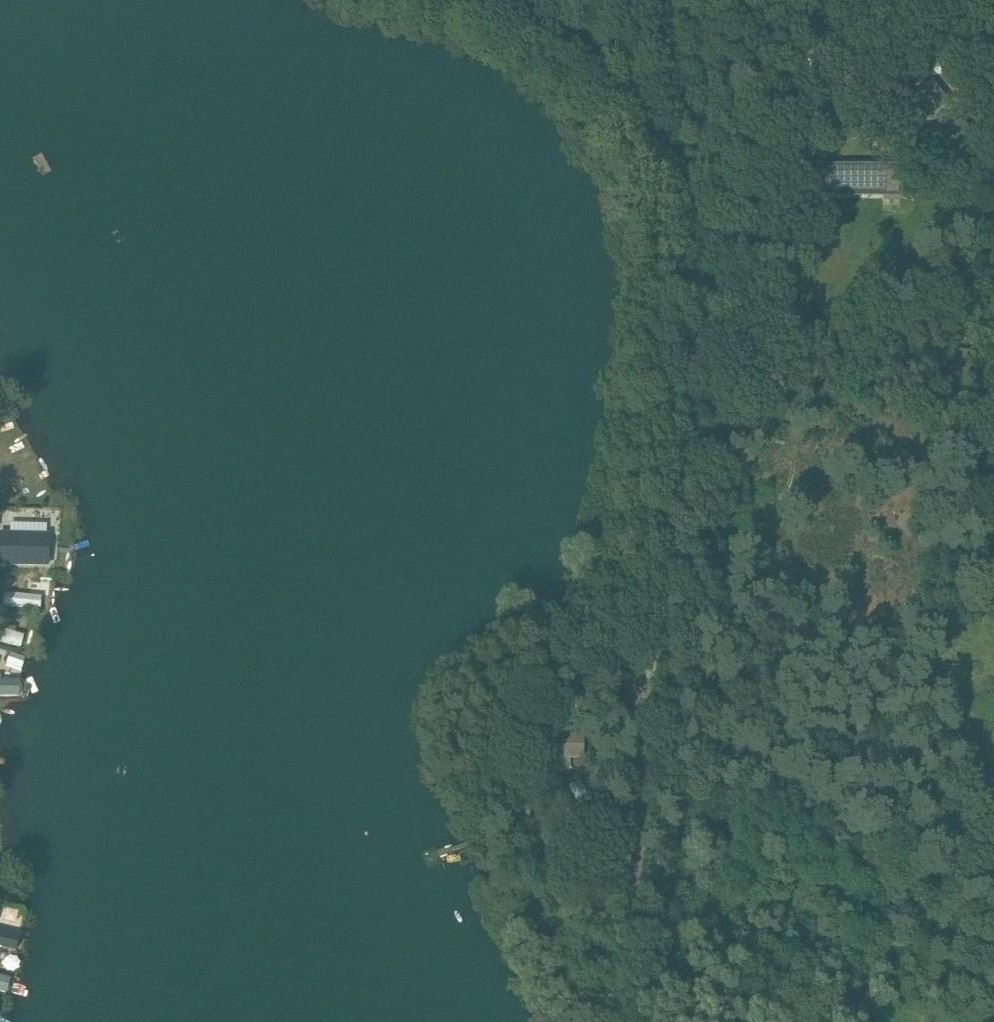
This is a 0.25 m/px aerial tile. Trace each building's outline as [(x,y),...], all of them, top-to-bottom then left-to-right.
[(908,101),(925,119),(945,100),(929,82),(908,101)] [(941,136),(963,160),(983,141),(961,117),(941,136)] [(888,165),(828,160),(826,189),(885,194),(885,199),(901,200),(903,173),(887,172),(888,165)] [(51,566),(52,532),(0,531),(0,542),(0,565),(51,566)] [(16,580),(10,574),(5,580),(11,586),(16,580)] [(6,593),(5,603),(42,605),(42,595),(6,593)] [(22,678),(0,677),(0,694),(21,695),(22,678)] [(583,734),(547,735),(547,756),(584,756),(583,734)] [(18,952),(23,935),(0,928),(0,946),(18,952)] [(8,992),(13,976),(0,972),(0,990),(8,992)]
